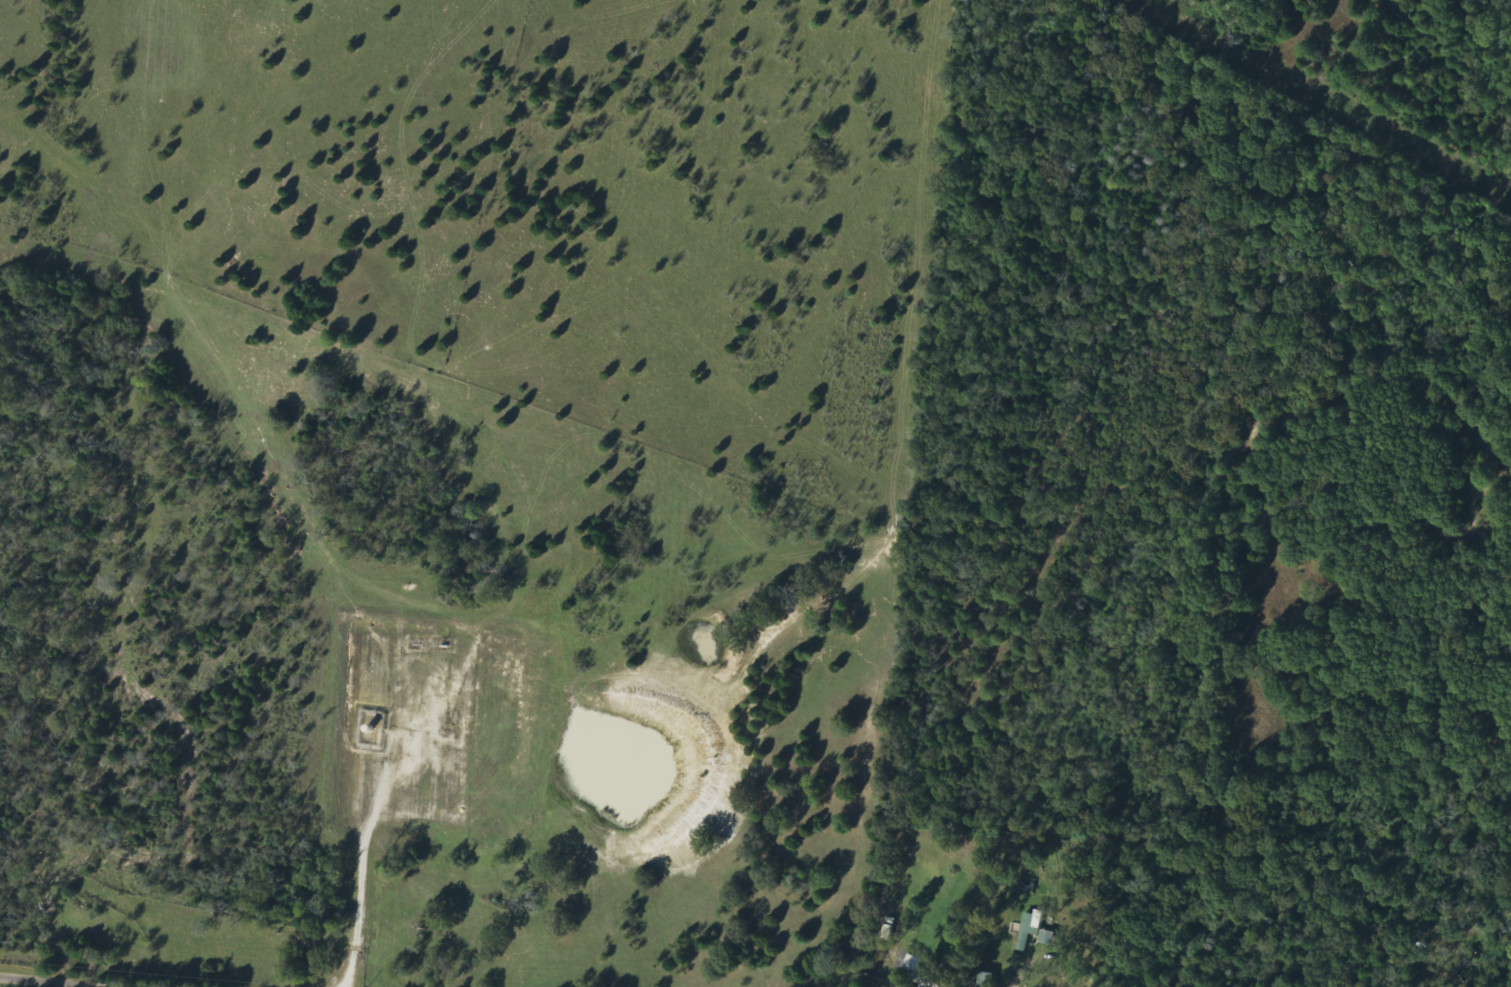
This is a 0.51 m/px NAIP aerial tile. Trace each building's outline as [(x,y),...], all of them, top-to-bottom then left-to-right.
[(1045,912),(1036,909),(1034,915),(1026,913),(1018,949),(1028,952),(1032,934),(1040,936),(1045,912)] [(905,970),(924,974),(927,959),(909,955),(905,970)] [(947,983),(938,979),(940,975),(931,971),(929,976),(923,974),(919,983),(930,986),(945,986),(947,983)] [(995,973),(981,973),(981,986),(994,986),(995,973)]
